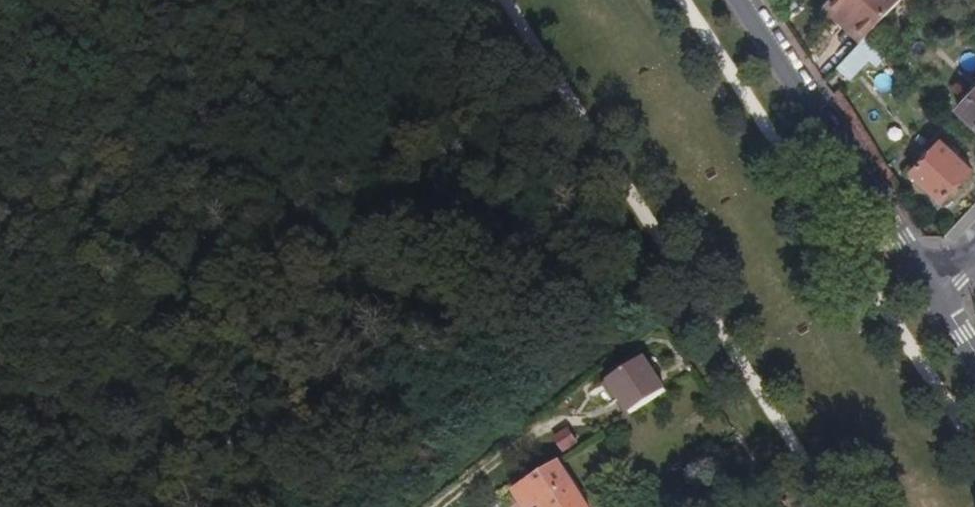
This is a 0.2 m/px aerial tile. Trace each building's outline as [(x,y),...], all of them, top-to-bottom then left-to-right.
[(902,1),(901,0),(833,0),(831,2),(868,37),(902,1)] [(903,0),(911,8),(919,0),(903,0)] [(868,37),(831,2),(826,7),(864,42),(865,40),(868,37)] [(850,81),(878,52),(865,40),(864,42),(838,69),(850,81)] [(974,97),(973,95),(959,110),(974,124),(974,97)] [(972,173),(944,147),(916,176),(944,203),(972,173)] [(630,413),(666,390),(644,356),(609,380),(630,413)] [(577,442),(568,429),(555,438),(564,451),(577,442)] [(580,447),(553,465),(553,467),(539,476),(552,496),(565,488),(578,506),(600,506),(614,498),(580,447)] [(622,506),(641,494),(637,488),(618,500),(622,506)]
